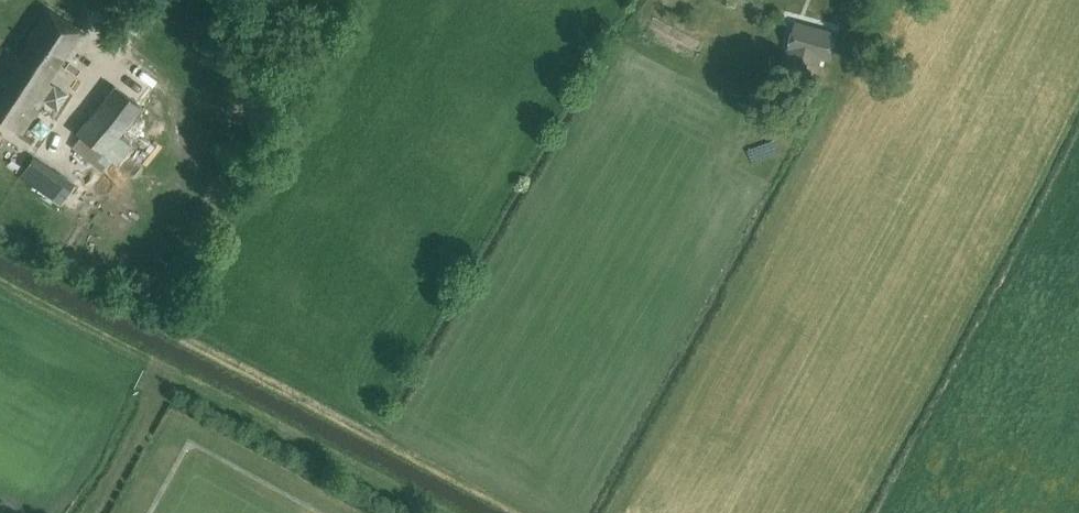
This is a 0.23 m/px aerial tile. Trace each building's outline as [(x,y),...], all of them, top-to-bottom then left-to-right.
[(79,33),(48,12),(18,56),(10,51),(0,65),(0,119),(21,133),(53,86),(47,82),(79,33)] [(838,35),(815,28),(808,54),(831,61),(838,35)] [(808,54),(788,49),(783,70),(802,75),(808,54)] [(114,87),(75,133),(103,155),(119,138),(142,109),(140,106),(149,95),(123,74),(114,87)] [(20,176),(48,194),(60,176),(33,158),(20,176)]
